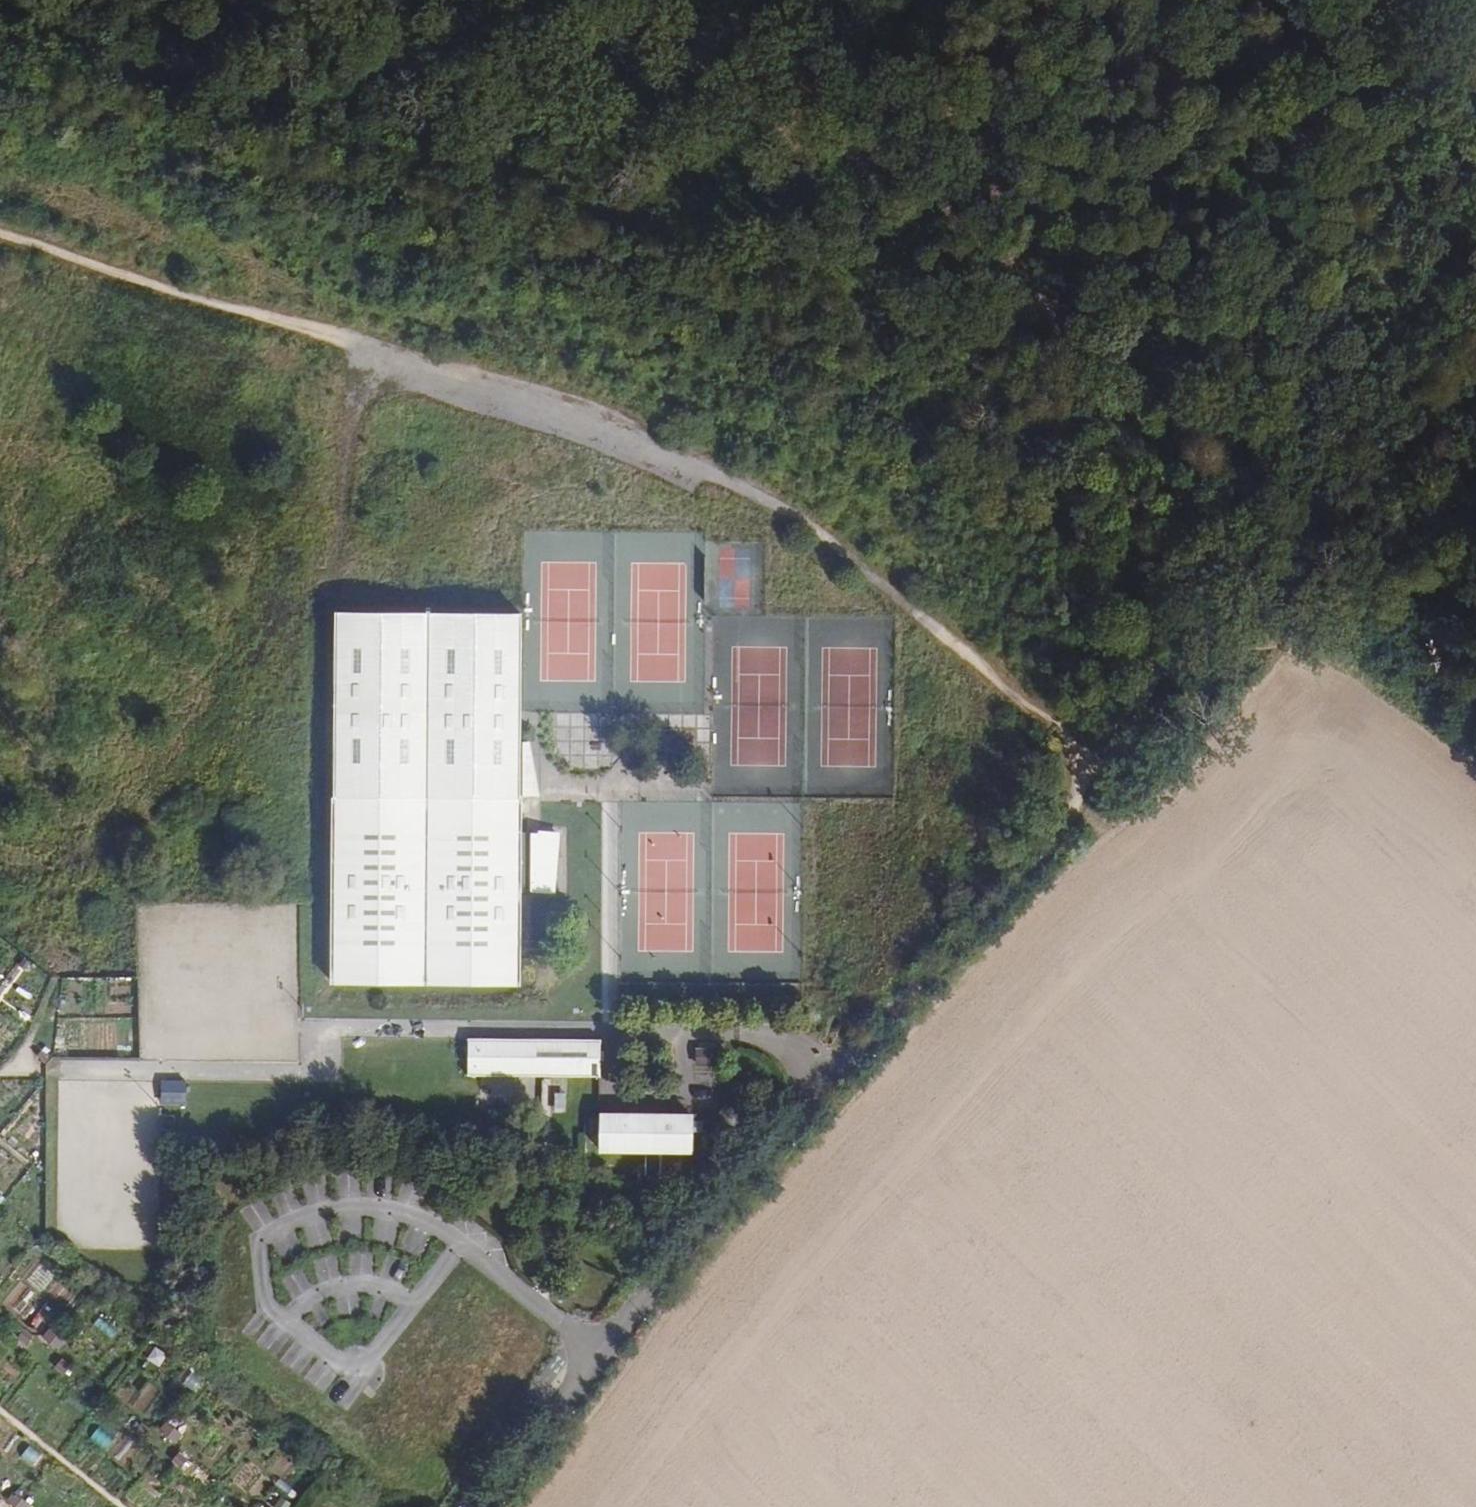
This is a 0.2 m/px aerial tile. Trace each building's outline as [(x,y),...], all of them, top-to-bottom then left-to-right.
[(337,614),(334,984),(516,986),(517,894),(547,895),(547,869),(553,869),(553,836),(536,836),(536,838),(515,838),(516,615),(337,614)] [(467,1079),(600,1080),(600,1043),(467,1042),(467,1079)] [(725,1053),(695,1053),(695,1068),(725,1068),(725,1053)] [(165,1109),(185,1109),(185,1088),(165,1088),(165,1109)] [(173,1118),(163,1118),(163,1132),(173,1132),(173,1118)] [(693,1119),(599,1118),(599,1152),(692,1153),(693,1119)] [(261,1224),(273,1217),(263,1200),(251,1207),(261,1224)] [(292,1296),(312,1289),(304,1269),(285,1277),(292,1296)] [(111,1339),(118,1329),(99,1316),(92,1326),(111,1339)] [(52,1326),(43,1336),(58,1351),(67,1341),(52,1326)] [(166,1419),(159,1431),(178,1442),(185,1430),(166,1419)] [(108,1450),(114,1436),(96,1427),(89,1441),(108,1450)] [(7,1501),(17,1506),(29,1506),(34,1499),(14,1488),(7,1501)]
